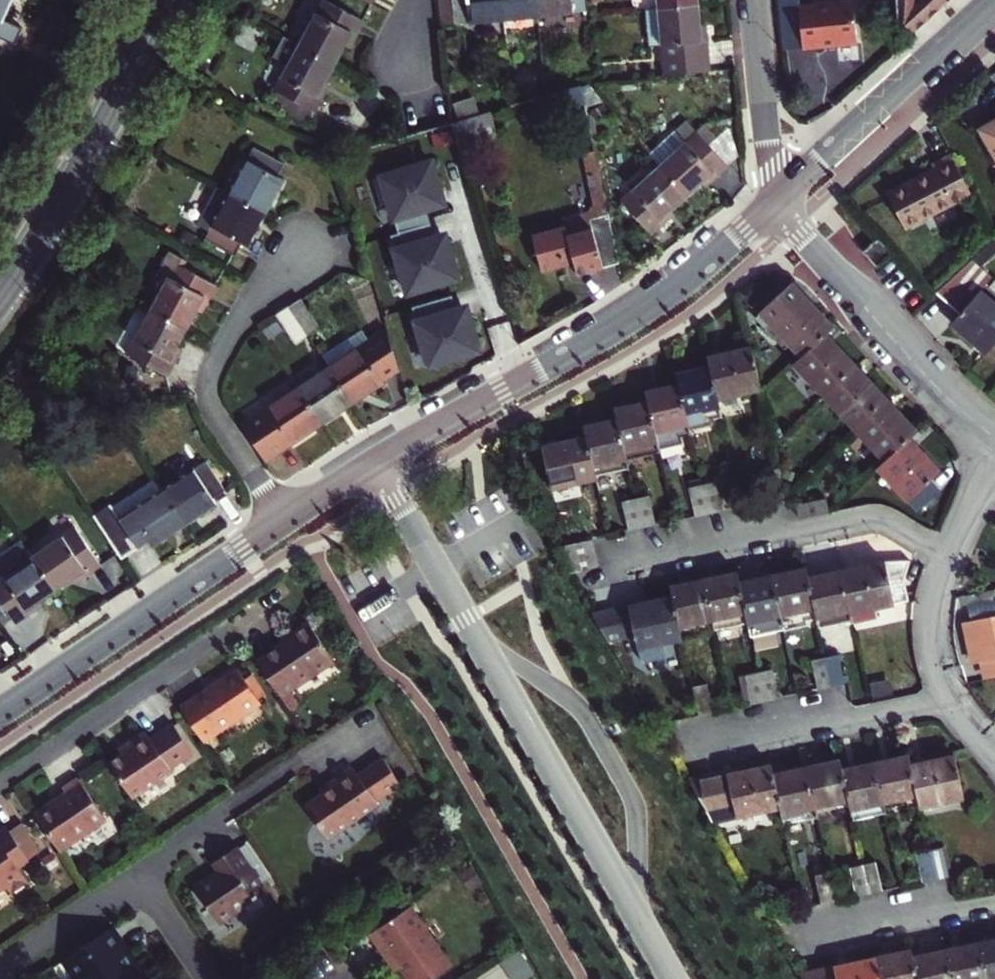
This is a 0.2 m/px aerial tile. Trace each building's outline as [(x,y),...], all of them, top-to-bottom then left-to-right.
[(13,0),(0,0),(0,31),(13,0)] [(324,0),(300,45),(335,64),(348,41),(351,43),(362,22),(324,0)] [(454,0),(440,0),(442,24),(457,23),(454,0)] [(457,23),(506,18),(504,0),(454,0),(457,23)] [(506,18),(540,15),(539,0),(504,0),(506,18)] [(540,15),(590,10),(589,0),(539,0),(540,15)] [(661,9),(701,5),(701,0),(660,0),(661,9)] [(785,49),(805,47),(801,5),(800,0),(780,0),(785,49)] [(801,5),(805,47),(859,41),(854,0),(801,5)] [(914,33),(949,0),(900,0),(900,16),(914,33)] [(665,45),(668,75),(712,70),(708,30),(704,30),(701,5),(661,9),(647,10),(651,46),(665,45)] [(322,87),(335,64),(300,45),(284,37),(274,56),(289,64),(275,90),(314,111),(326,89),(322,87)] [(572,106),(588,100),(584,82),(567,87),(572,106)] [(567,87),(548,93),(513,103),(511,104),(516,123),(572,106),(567,87)] [(453,122),(461,148),(498,136),(489,111),(462,119),(453,122)] [(984,130),(987,135),(986,140),(993,152),(994,152),(994,124),(984,130)] [(451,128),(433,133),(437,147),(454,142),(451,128)] [(650,153),(660,165),(687,197),(707,181),(709,183),(728,168),(699,133),(689,142),(678,130),(650,153)] [(232,194),(268,213),(286,180),(279,177),(286,164),(257,148),(232,194)] [(908,229),(975,195),(954,155),(933,166),(935,171),(890,195),(908,229)] [(390,202),(400,235),(432,225),(427,209),(445,203),(433,161),(375,178),(382,204),(390,202)] [(621,198),(649,233),(668,218),(665,215),(687,197),(660,165),(621,198)] [(232,194),(219,188),(201,221),(214,228),(207,240),(237,256),(243,243),(250,247),(268,213),(232,194)] [(580,275),(622,263),(611,212),(591,218),(589,212),(565,219),(567,227),(533,236),(544,273),(577,263),(580,275)] [(400,235),(416,290),(458,278),(446,234),(435,237),(432,225),(400,235)] [(895,255),(881,239),(866,252),(880,268),(895,255)] [(974,259),(937,288),(961,310),(953,319),(988,352),(991,349),(994,344),(994,296),(983,285),(992,276),(974,259)] [(154,311),(190,330),(202,306),(206,308),(217,287),(177,267),(154,311)] [(768,289),(762,282),(743,299),(749,306),(768,289)] [(801,296),(790,284),(759,313),(760,314),(755,319),(783,349),(789,343),(801,357),(828,333),(833,328),(802,295),(801,296)] [(452,296),(413,307),(430,364),(479,349),(467,306),(457,309),(452,296)] [(291,307),(309,335),(321,328),(303,299),(291,307)] [(291,307),(278,315),(296,343),(309,335),(291,307)] [(190,330),(154,311),(130,358),(171,378),(182,356),(178,354),(190,330)] [(330,368),(353,403),(401,373),(389,332),(361,349),(330,368)] [(828,333),(801,357),(817,375),(812,379),(826,395),(832,389),(858,366),(828,333)] [(330,368),(361,349),(355,340),(324,359),(330,368)] [(714,368),(719,392),(744,387),(745,393),(764,389),(754,348),(712,358),(714,368)] [(796,362),(812,379),(817,375),(801,357),(796,362)] [(858,366),(832,389),(849,408),(843,413),(857,428),(862,423),(888,399),(858,366)] [(330,368),(300,387),(323,422),(353,403),(330,368)] [(714,368),(680,376),(682,386),(692,429),(715,424),(714,420),(725,417),(721,399),(719,392),(714,368)] [(652,403),(662,449),(683,444),(681,437),(693,435),(692,429),(682,386),(650,393),(652,403)] [(323,422),(300,387),(245,422),(267,457),(323,422)] [(744,387),(719,392),(721,399),(745,393),(744,387)] [(849,408),(832,389),(826,395),(843,413),(849,408)] [(888,399),(862,423),(879,441),(873,446),(887,462),(912,439),(919,433),(888,399)] [(621,420),(628,449),(648,444),(649,450),(650,454),(663,451),(662,449),(652,403),(619,411),(621,420)] [(596,466),(599,477),(632,469),(629,454),(628,449),(621,420),(588,428),(590,436),(596,466)] [(879,441),(862,423),(857,428),(873,446),(879,441)] [(545,446),(554,482),(579,476),(580,483),(599,479),(599,477),(596,466),(590,436),(545,446)] [(903,481),(898,486),(921,511),(943,491),(934,481),(943,473),(912,439),(887,462),(886,463),(903,481)] [(628,449),(629,454),(649,450),(648,444),(628,449)] [(207,462),(164,491),(187,525),(218,504),(214,498),(226,490),(207,462)] [(881,468),(898,486),(903,481),(886,463),(881,468)] [(755,473),(761,502),(774,499),(788,496),(787,493),(781,467),(768,470),(755,473)] [(579,476),(554,482),(555,489),(580,483),(579,476)] [(704,485),(711,514),(725,511),(718,482),(704,485)] [(698,517),(711,514),(704,485),(691,488),(698,517)] [(105,531),(123,559),(152,540),(156,546),(187,525),(164,491),(105,531)] [(653,497),(640,500),(646,528),(659,525),(653,497)] [(827,497),(799,503),(802,518),(830,513),(827,497)] [(633,531),(646,528),(640,500),(627,503),(633,531)] [(76,529),(34,557),(56,590),(78,575),(81,579),(101,566),(76,529)] [(601,566),(598,552),(595,540),(557,548),(564,560),(571,572),(601,566)] [(0,580),(0,598),(16,622),(36,609),(34,605),(56,590),(34,557),(0,580)] [(889,560),(844,570),(855,616),(883,609),(882,606),(911,599),(907,583),(914,558),(889,560)] [(774,576),(787,631),(820,624),(810,577),(808,568),(774,576)] [(855,616),(844,570),(810,577),(820,624),(821,627),(855,619),(855,616)] [(739,574),(707,581),(718,629),(751,621),(742,583),(739,574)] [(774,576),(742,583),(751,621),(753,632),(754,638),(787,631),(774,576)] [(673,588),(675,597),(685,636),(718,629),(707,581),(673,588)] [(972,620),(979,657),(991,654),(994,675),(994,589),(975,594),(979,619),(972,620)] [(675,597),(596,615),(612,642),(637,636),(638,641),(640,648),(642,659),(646,662),(664,658),(666,654),(664,643),(685,638),(685,636),(675,597)] [(291,634),(283,639),(256,657),(280,693),(333,658),(306,618),(288,630),(291,634)] [(280,635),(283,639),(291,634),(288,630),(280,635)] [(843,655),(828,658),(834,687),(849,684),(843,655)] [(816,661),(822,690),(834,687),(828,658),(816,661)] [(776,669),(763,673),(770,702),(783,699),(776,669)] [(238,670),(179,709),(202,742),(260,702),(238,670)] [(750,675),(756,705),(770,702),(763,673),(750,675)] [(895,678),(875,682),(879,697),(898,692),(895,678)] [(711,684),(696,687),(703,717),(718,714),(711,684)] [(171,724),(148,740),(143,733),(128,744),(130,748),(120,755),(107,764),(132,800),(171,773),(169,769),(191,754),(171,724)] [(117,751),(120,755),(130,748),(128,744),(117,751)] [(920,798),(913,764),(910,753),(876,760),(884,799),(906,794),(907,801),(908,805),(921,802),(920,798)] [(946,793),(948,800),(968,796),(958,754),(913,764),(920,798),(946,793)] [(376,799),(389,790),(401,782),(384,757),(359,774),(354,766),(332,780),(335,785),(327,791),(350,824),(379,805),(376,799)] [(843,758),(809,766),(817,804),(819,810),(820,814),(854,807),(845,767),(843,758)] [(884,799),(876,760),(845,767),(854,807),(856,815),(856,817),(887,811),(886,806),(884,799)] [(784,806),(777,773),(775,764),(739,772),(694,783),(709,809),(716,821),(784,806)] [(784,806),(785,811),(788,821),(820,814),(819,810),(817,804),(809,766),(777,773),(784,806)] [(692,779),(694,783),(739,772),(738,769),(692,779)] [(106,823),(76,780),(61,790),(64,795),(33,817),(59,855),(106,823)] [(332,780),(324,786),(327,791),(335,785),(332,780)] [(406,791),(401,782),(389,790),(394,799),(406,791)] [(350,824),(327,791),(322,794),(306,805),(328,839),(350,824)] [(921,802),(922,806),(948,800),(946,793),(920,798),(921,802)] [(884,799),(886,806),(907,801),(906,794),(884,799)] [(820,814),(821,823),(856,815),(854,807),(820,814)] [(8,831),(29,863),(41,855),(20,823),(8,831)] [(29,886),(21,873),(31,866),(29,863),(8,831),(5,827),(0,830),(0,897),(7,892),(11,897),(29,886)] [(946,844),(931,847),(938,876),(952,873),(946,844)] [(214,862),(221,872),(197,888),(220,922),(246,905),(252,915),(274,900),(238,846),(214,862)] [(917,850),(923,880),(938,876),(931,847),(917,850)] [(879,860),(866,863),(872,893),(886,889),(879,860)] [(872,893),(866,863),(852,866),(859,896),(872,893)] [(838,901),(832,871),(820,874),(826,904),(838,901)] [(369,931),(386,955),(391,951),(399,964),(410,978),(427,978),(429,978),(430,978),(432,978),(437,976),(435,973),(451,962),(410,903),(369,931)] [(70,959),(84,978),(151,978),(140,964),(136,967),(128,956),(133,953),(116,928),(70,959)] [(981,940),(989,978),(990,978),(994,978),(994,936),(981,940)] [(947,947),(954,978),(989,978),(981,940),(947,947)] [(947,947),(913,955),(919,978),(954,978),(947,947)] [(913,955),(913,950),(879,958),(884,978),(919,978),(913,955)] [(391,951),(386,955),(394,968),(399,964),(391,951)] [(136,967),(140,964),(133,953),(128,956),(136,967)] [(879,958),(805,975),(807,978),(884,978),(879,958)] [(78,978),(84,978),(70,959),(66,962),(78,978)]
